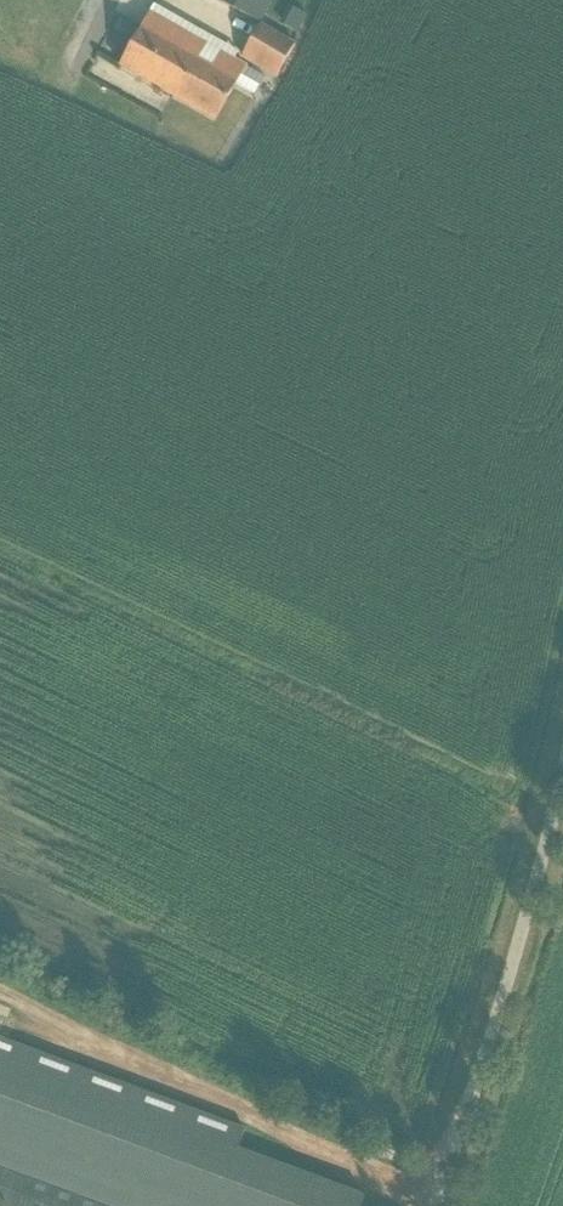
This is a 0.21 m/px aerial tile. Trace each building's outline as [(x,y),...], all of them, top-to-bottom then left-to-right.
[(258,27),(273,0),(209,0),(258,27)] [(278,26),(298,37),(307,19),(288,9),(278,26)] [(171,97),(204,37),(154,10),(121,70),(171,97)] [(295,47),(258,27),(240,61),(275,82),(295,47)] [(171,97),(216,123),(235,88),(253,98),(264,81),(246,71),(247,69),(234,61),(238,57),(204,37),(171,97)] [(101,1205),(361,1205),(365,1196),(237,1150),(245,1131),(0,1040),(0,1168),(101,1205)] [(0,1168),(0,1205),(101,1205),(0,1168)]
